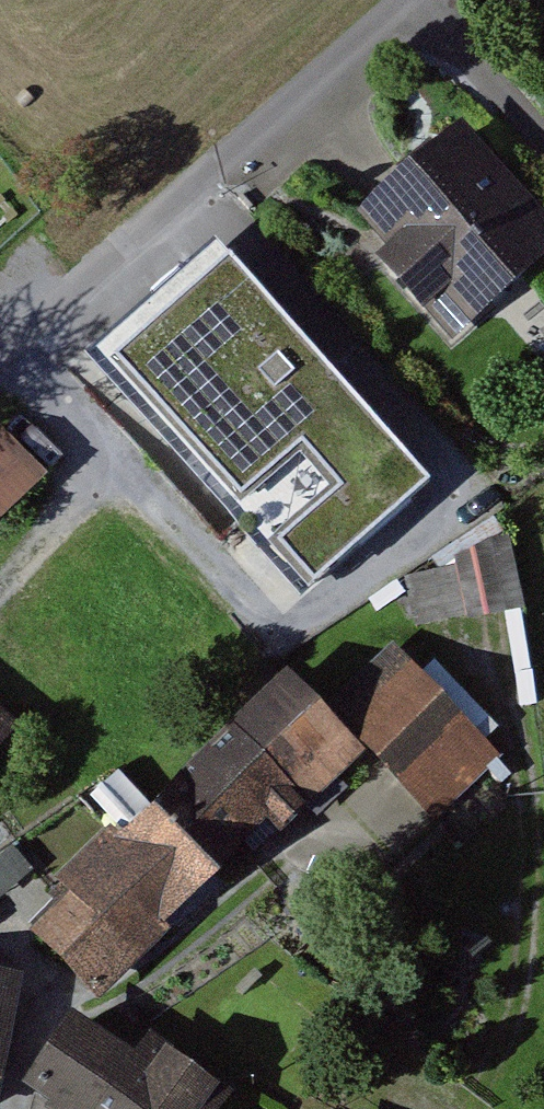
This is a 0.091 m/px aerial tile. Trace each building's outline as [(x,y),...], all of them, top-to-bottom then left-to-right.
[(373,217),(472,335),(543,274),(543,214),(474,132),(373,217)] [(344,583),(463,476),(261,251),(141,358),(344,583)] [(55,477),(7,419),(0,425),(0,523),(55,477)] [(512,533),(407,559),(424,628),(529,602),(512,533)] [(64,688),(0,634),(0,763),(64,688)] [(332,714),(368,751),(432,816),(499,750),(399,648),(332,714)] [(77,890),(86,899),(51,934),(115,999),(150,965),(368,751),(332,714),(295,677),(77,890)] [(33,979),(0,973),(0,1108),(10,1108),(33,979)] [(45,1089),(70,1108),(240,1108),(243,1104),(178,1055),(165,1073),(97,1021),(45,1089)]
